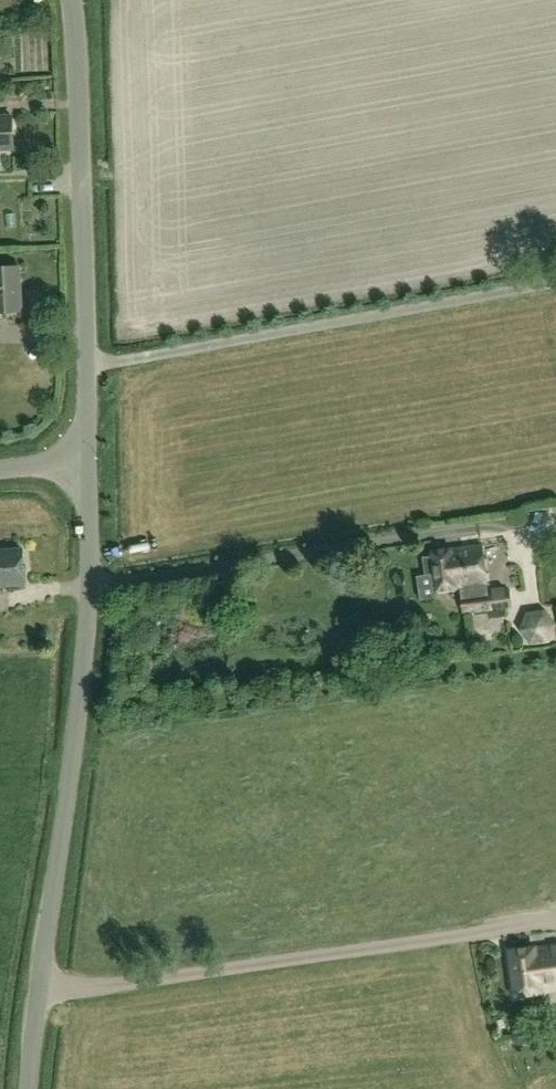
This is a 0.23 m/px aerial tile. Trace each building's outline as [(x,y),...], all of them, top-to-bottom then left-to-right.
[(0,38),(0,59),(12,55),(7,36),(0,38)] [(14,152),(13,119),(0,119),(0,153),(14,152)] [(23,314),(21,269),(0,270),(0,315),(23,314)] [(453,551),(433,554),(433,558),(427,559),(429,575),(436,574),(439,594),(460,591),(462,599),(460,599),(462,614),(493,610),(490,593),(488,594),(487,587),(489,587),(483,548),(453,552),(453,551)] [(25,587),(23,551),(0,553),(0,589),(25,587)] [(545,608),(526,611),(519,629),(531,643),(550,640),(555,626),(555,621),(545,608)] [(536,951),(536,950),(510,953),(517,999),(542,996),(542,994),(555,992),(555,949),(536,951)] [(528,1039),(527,1033),(522,1029),(516,1030),(512,1035),(513,1041),(518,1044),(524,1043),(528,1039)]
